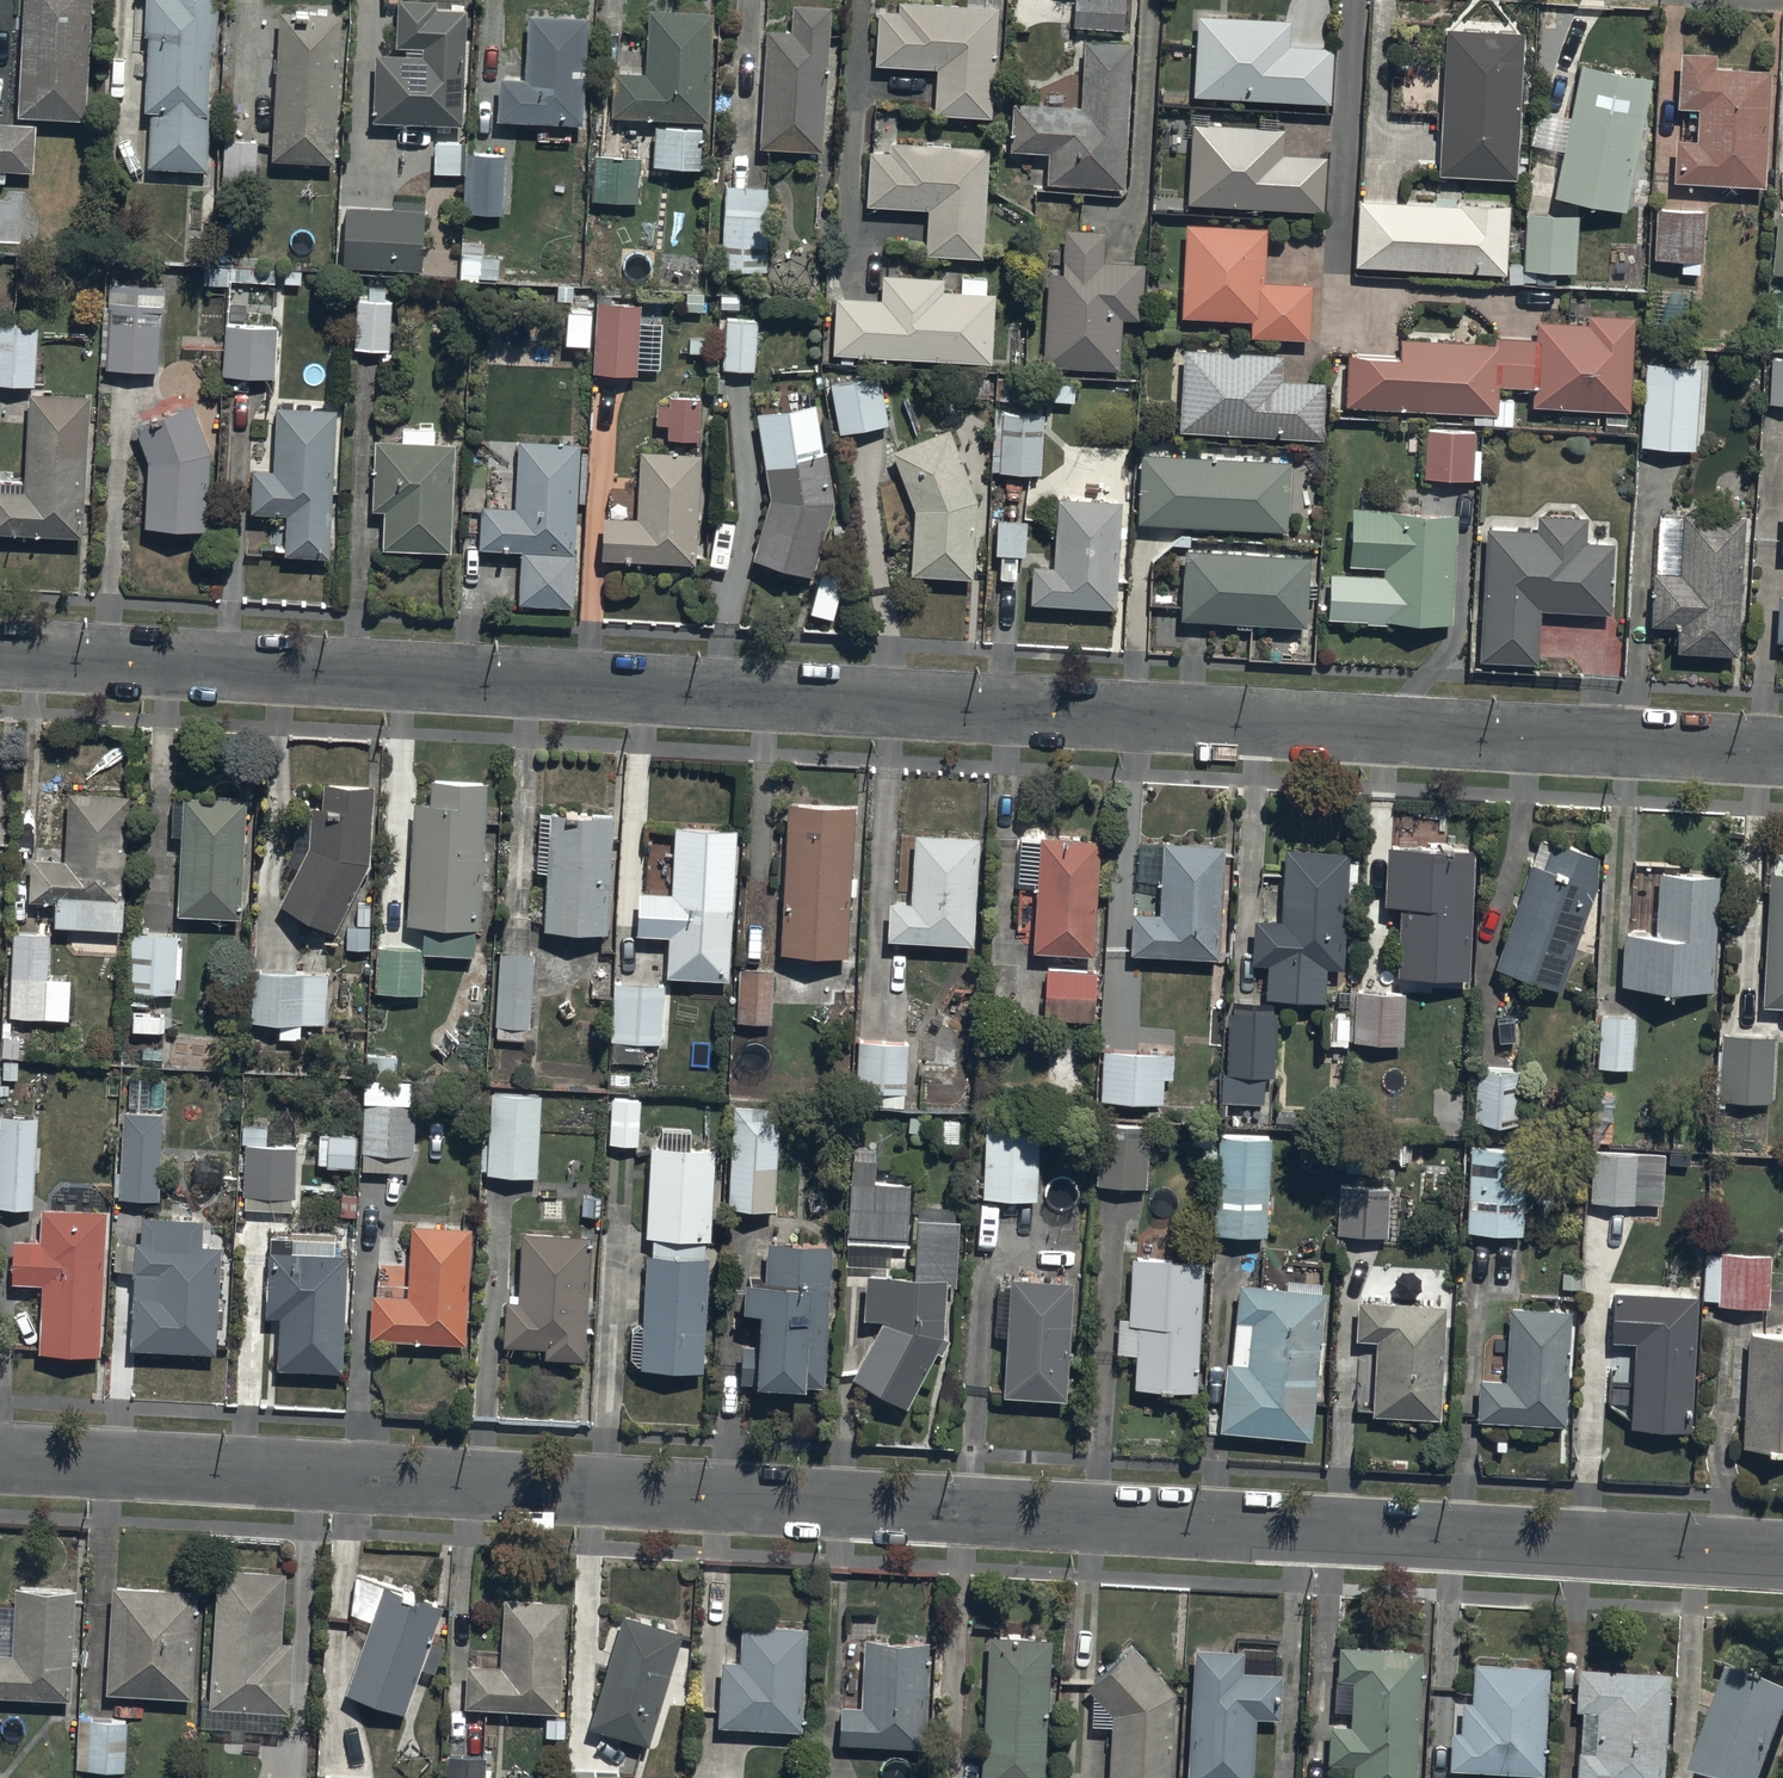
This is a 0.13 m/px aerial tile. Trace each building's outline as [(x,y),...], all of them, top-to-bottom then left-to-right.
[(21,121),(88,124),(94,0),(27,0),(21,121)] [(221,0),(147,0),(142,170),(215,172),(221,0)] [(870,55),(933,59),(929,106),(985,110),(993,0),(876,0),(870,55)] [(1073,23),(1123,25),(1124,0),(1074,0),(1073,23)] [(821,157),(830,11),(767,7),(757,153),(821,157)] [(1286,14),(1195,7),(1189,89),(1327,99),(1331,40),(1285,37),(1286,14)] [(461,128),(465,13),(377,9),(372,124),(461,128)] [(708,126),(712,17),(647,14),(645,79),(612,77),(611,122),(708,126)] [(340,166),(345,17),(282,15),(277,164),(340,166)] [(586,130),(589,18),(528,17),(526,81),(499,80),(498,128),(586,130)] [(1519,26),(1442,20),(1435,167),(1512,171),(1519,26)] [(1120,182),(1127,35),(1080,32),(1077,102),(1012,99),(1008,176),(1120,182)] [(1578,56),(1550,188),(1619,202),(1647,71),(1578,56)] [(1762,178),(1768,61),(1676,56),(1670,173),(1762,178)] [(1281,119),(1187,115),(1183,196),(1320,202),(1323,148),(1280,146),(1281,119)] [(0,120),(0,177),(2,177),(3,166),(32,167),(33,121),(0,120)] [(703,130),(654,129),(654,169),(702,170),(703,130)] [(984,142),(865,134),(861,197),(925,201),(922,248),(978,251),(984,142)] [(256,137),(222,136),(220,187),(254,189),(256,137)] [(461,137),(433,137),(433,170),(461,171),(461,137)] [(503,150),(468,149),(467,210),(503,210),(503,150)] [(639,202),(639,155),(590,155),(590,201),(639,202)] [(770,184),(725,182),(721,275),(767,276),(770,184)] [(1355,192),(1352,259),(1503,267),(1507,200),(1355,192)] [(1700,259),(1701,208),(1655,207),(1654,258),(1700,259)] [(344,209),(341,270),(422,274),(425,213),(344,209)] [(1577,211),(1526,209),(1523,267),(1574,270),(1577,211)] [(1777,210),(1770,265),(1782,267),(1782,210),(1777,210)] [(1265,221),(1182,216),(1177,307),(1246,311),(1245,329),(1305,332),(1308,278),(1262,275),(1265,221)] [(1048,229),(1040,358),(1114,362),(1122,234),(1048,229)] [(222,372),(274,374),(275,324),(243,323),(244,298),(242,298),(243,278),(279,279),(279,267),(205,265),(205,283),(228,283),(227,298),(224,298),(222,372)] [(832,278),(828,348),(984,357),(989,287),(832,278)] [(165,281),(108,279),(106,332),(99,331),(98,364),(106,364),(106,367),(158,368),(160,309),(165,309),(165,281)] [(394,299),(358,297),(355,347),(391,349),(394,299)] [(640,299),(596,297),(594,369),(637,370),(638,335),(653,335),(654,317),(639,317),(640,299)] [(591,307),(566,306),(564,341),(589,342),(591,307)] [(1343,335),(1340,398),(1624,412),(1628,313),(1536,308),(1535,344),(1343,335)] [(759,316),(725,314),(723,365),(756,366),(759,316)] [(0,320),(0,382),(33,384),(36,322),(0,320)] [(1281,349),(1180,341),(1175,423),(1315,431),(1319,375),(1280,373),(1281,349)] [(1770,354),(1766,400),(1782,402),(1782,355),(1770,354)] [(1697,362),(1642,360),(1639,444),(1693,446),(1697,362)] [(879,370),(828,380),(838,431),(889,422),(879,370)] [(94,397),(34,394),(28,495),(0,493),(0,538),(86,542),(94,397)] [(698,435),(699,402),(657,402),(656,435),(698,435)] [(752,564),(813,581),(835,505),(817,406),(755,417),(770,501),(752,564)] [(336,562),(345,412),(281,409),(272,559),(336,562)] [(154,531),(213,531),(216,454),(193,410),(141,436),(157,466),(154,531)] [(1041,471),(1042,412),(998,411),(998,425),(992,425),(991,470),(1041,471)] [(908,570),(966,575),(973,494),(940,424),(886,450),(913,506),(908,570)] [(1475,427),(1423,426),(1422,474),(1479,476),(1480,448),(1474,448),(1475,427)] [(569,546),(575,434),(513,431),(510,499),(476,498),(473,541),(569,546)] [(446,545),(451,435),(376,432),(372,542),(446,545)] [(690,556),(696,446),(635,443),(631,510),(597,509),(595,552),(690,556)] [(1138,448),(1134,517),(1282,525),(1286,456),(1138,448)] [(1031,592),(1108,601),(1114,493),(1037,488),(1031,592)] [(1337,617),(1445,623),(1451,509),(1343,503),(1337,617)] [(1671,643),(1733,646),(1741,508),(1681,505),(1678,567),(1649,565),(1646,615),(1672,617),(1671,643)] [(1025,515),(996,514),(995,551),(1024,551),(1025,515)] [(1484,518),(1475,653),(1534,659),(1538,605),(1606,610),(1611,526),(1484,518)] [(1182,541),(1175,611),(1302,620),(1307,550),(1182,541)] [(1774,633),(1782,633),(1782,589),(1776,589),(1774,633)] [(368,854),(373,776),(305,768),(310,834),(279,896),(334,923),(368,854)] [(477,934),(484,773),(415,770),(408,931),(477,934)] [(122,918),(125,786),(39,785),(36,916),(122,918)] [(242,790),(182,787),(176,908),(236,911),(242,790)] [(848,950),(856,795),(781,791),(773,946),(848,950)] [(610,797),(543,795),(539,920),(607,922),(610,797)] [(727,972),(736,818),(674,815),(666,968),(727,972)] [(968,937),(974,828),(897,824),(890,933),(968,937)] [(1485,957),(1551,983),(1602,853),(1537,827),(1485,957)] [(1087,946),(1093,838),(1035,834),(1029,943),(1087,946)] [(1341,962),(1347,844),(1283,836),(1275,910),(1245,911),(1246,958),(1341,962)] [(1472,838),(1393,836),(1390,970),(1468,972),(1472,838)] [(1219,839),(1156,837),(1152,947),(1215,949),(1219,839)] [(1782,1000),(1782,857),(1765,856),(1758,997),(1782,1000)] [(1709,986),(1715,864),(1656,866),(1653,921),(1621,920),(1618,982),(1709,986)] [(370,947),(369,904),(355,904),(356,925),(345,925),(345,947),(370,947)] [(137,930),(129,929),(127,1001),(148,1001),(148,989),(175,990),(175,976),(180,976),(182,934),(173,934),(173,928),(137,927),(137,930)] [(52,937),(14,936),(11,1022),(70,1024),(72,984),(50,983),(52,937)] [(772,1017),(775,948),(756,947),(755,969),(738,968),(736,1016),(772,1017)] [(534,950),(498,948),(494,1036),(524,1037),(525,1024),(531,1024),(534,950)] [(1095,966),(1044,965),(1042,1017),(1093,1019),(1095,966)] [(326,968),(250,967),(249,1019),(279,1019),(279,1038),(302,1038),(302,1022),(325,1022),(326,968)] [(664,980),(613,980),(612,1060),(643,1061),(644,1040),(663,1040),(664,980)] [(1401,1041),(1402,990),(1348,989),(1347,1040),(1401,1041)] [(1275,1009),(1227,1008),(1226,1069),(1220,1069),(1219,1100),(1261,1101),(1262,1074),(1274,1074),(1275,1009)] [(1631,1066),(1633,1013),(1598,1012),(1597,1066),(1631,1066)] [(1769,1101),(1772,1034),(1719,1032),(1716,1099),(1769,1101)] [(906,1106),(908,1039),(851,1037),(849,1104),(906,1106)] [(1172,1050),(1100,1047),(1098,1098),(1162,1101),(1163,1074),(1172,1074),(1172,1050)] [(397,1055),(363,1054),(360,1169),(414,1170),(415,1101),(411,1101),(412,1076),(397,1076),(397,1055)] [(1521,1062),(1472,1060),(1470,1119),(1519,1121),(1521,1062)] [(148,1075),(126,1074),(126,1106),(147,1106),(148,1075)] [(537,1173),(541,1092),(492,1090),(489,1141),(482,1140),(480,1171),(537,1173)] [(639,1096),(609,1095),(607,1140),(637,1142),(639,1096)] [(781,1109),(732,1107),(726,1206),(775,1209),(781,1109)] [(0,1113),(0,1206),(34,1207),(37,1114),(0,1113)] [(164,1114),(122,1113),(119,1197),(161,1199),(164,1114)] [(1042,1120),(987,1118),(983,1198),(1038,1200),(1042,1120)] [(1149,1121),(1098,1119),(1095,1184),(1147,1186),(1149,1121)] [(295,1194),(295,1142),(268,1142),(268,1124),(241,1124),(241,1142),(243,1142),(243,1210),(292,1210),(292,1194),(295,1194)] [(356,1131),(318,1131),(318,1160),(328,1160),(328,1164),(356,1164),(356,1131)] [(1265,1230),(1269,1133),(1212,1131),(1209,1228),(1265,1230)] [(704,1358),(712,1142),(648,1140),(640,1355),(704,1358)] [(1525,1142),(1465,1140),(1462,1227),(1522,1229),(1525,1142)] [(1662,1149),(1632,1148),(1630,1201),(1660,1202),(1662,1149)] [(876,1156),(850,1155),(846,1239),(909,1242),(911,1182),(875,1180),(876,1156)] [(1389,1183),(1338,1180),(1335,1232),(1386,1235),(1389,1183)] [(101,1350),(110,1201),(39,1202),(31,1346),(101,1350)] [(463,1339),(471,1221),(413,1217),(408,1292),(374,1289),(371,1332),(463,1339)] [(583,1354),(588,1226),(518,1223),(513,1351),(583,1354)] [(137,1238),(131,1339),(215,1345),(222,1243),(137,1238)] [(825,1241),(763,1238),(758,1366),(820,1368),(825,1241)] [(340,1366),(343,1244),(270,1242),(267,1364),(340,1366)] [(1767,1304),(1767,1250),(1701,1250),(1701,1298),(1716,1298),(1716,1304),(1767,1304)] [(1195,1385),(1200,1254),(1133,1251),(1127,1382),(1195,1385)] [(852,1374),(902,1399),(939,1330),(936,1270),(882,1272),(884,1313),(852,1374)] [(1002,1272),(995,1389),(1062,1393),(1070,1276),(1002,1272)] [(1237,1275),(1216,1419),(1302,1432),(1324,1288),(1237,1275)] [(1689,1425),(1697,1290),(1613,1285),(1610,1333),(1625,1334),(1620,1421),(1689,1425)] [(1434,1412),(1440,1294),(1369,1290),(1364,1408),(1434,1412)] [(1563,1420),(1570,1302),(1498,1297),(1491,1415),(1563,1420)] [(1743,1324),(1738,1439),(1782,1441),(1782,1326),(1743,1324)] [(294,1563),(219,1558),(210,1701),(285,1705),(294,1563)] [(442,1589),(385,1569),(345,1684),(402,1703),(442,1589)] [(195,1583),(115,1578),(107,1681),(188,1686),(195,1583)] [(74,1584),(10,1581),(7,1645),(0,1645),(0,1689),(68,1693),(74,1584)] [(563,1704),(568,1590),(503,1587),(500,1653),(469,1651),(467,1700),(563,1704)] [(681,1618),(625,1600),(587,1718),(643,1736),(681,1618)] [(804,1620),(730,1615),(724,1717),(798,1721),(804,1620)] [(987,1624),(980,1777),(1044,1777),(1051,1627),(987,1624)] [(927,1634),(857,1629),(850,1736),(919,1740),(927,1634)] [(1335,1642),(1325,1777),(1409,1777),(1419,1648),(1335,1642)] [(1191,1643),(1185,1777),(1250,1777),(1253,1715),(1279,1716),(1281,1671),(1242,1669),(1243,1645),(1191,1643)] [(1169,1686),(1131,1645),(1088,1684),(1111,1710),(1108,1777),(1164,1777),(1169,1686)] [(1544,1661),(1456,1654),(1447,1760),(1536,1767),(1544,1661)] [(1580,1664),(1574,1777),(1658,1777),(1664,1668),(1580,1664)] [(1723,1670),(1688,1774),(1699,1777),(1759,1777),(1782,1709),(1782,1690),(1723,1670)] [(123,1766),(125,1716),(79,1714),(77,1765),(123,1766)] [(447,1753),(447,1777),(484,1777),(485,1755),(447,1753)] [(568,1769),(568,1777),(620,1777),(620,1771),(568,1769)]
